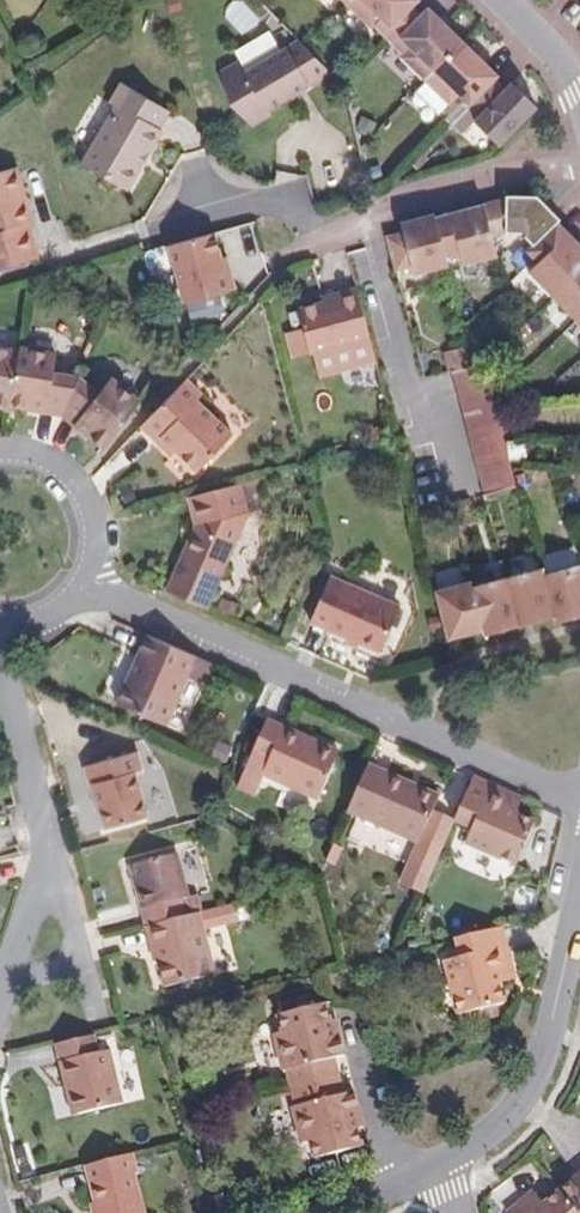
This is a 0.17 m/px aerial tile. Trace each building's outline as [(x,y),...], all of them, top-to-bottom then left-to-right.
[(419,0),(365,0),(392,27),(410,9),(413,6),(419,0)] [(437,70),(465,42),(428,6),(418,16),(415,14),(397,32),(436,71),(437,70)] [(500,76),(465,42),(437,70),(472,105),(497,80),(500,76)] [(265,110),(307,85),(286,49),(243,74),(237,63),(219,74),(227,104),(250,126),(268,115),(265,110)] [(472,105),(437,70),(425,83),(460,117),(472,105)] [(163,123),(174,104),(124,76),(113,97),(118,100),(85,159),(131,185),(144,162),(142,160),(150,146),(153,147),(166,124),(163,123)] [(514,97),(505,88),(497,80),(472,105),(481,113),(474,120),(501,146),(539,107),(521,90),(514,97)] [(514,97),(521,90),(513,81),(505,88),(514,97)] [(18,164),(0,169),(0,266),(38,255),(29,221),(33,219),(33,218),(18,164)] [(530,196),(497,196),(497,201),(499,231),(513,232),(526,245),(550,222),(553,220),(530,196)] [(499,231),(497,201),(485,204),(477,207),(485,238),(499,231)] [(395,233),(376,237),(385,276),(404,271),(405,276),(443,267),(440,257),(451,254),(455,266),(491,257),(485,238),(477,207),(476,205),(428,218),(427,214),(393,223),(395,233)] [(550,222),(526,245),(518,250),(529,262),(521,270),(579,331),(579,252),(550,222)] [(232,273),(227,274),(223,257),(216,231),(169,244),(185,302),(236,288),(232,273)] [(232,273),(228,256),(223,257),(227,274),(232,273)] [(340,290),(342,297),(323,301),(298,307),(309,351),(332,346),(369,336),(357,286),(340,290)] [(340,290),(321,295),(323,301),(342,297),(340,290)] [(375,360),(369,336),(332,346),(339,370),(375,360)] [(511,459),(508,452),(506,441),(505,436),(504,434),(500,417),(499,416),(495,399),(492,388),(491,381),(485,361),(470,365),(465,347),(446,351),(451,370),(456,390),(460,408),(465,424),(470,442),(474,459),(479,478),(483,494),(517,485),(513,470),(512,466),(511,459)] [(0,351),(0,411),(49,418),(94,453),(132,404),(72,359),(0,351)] [(159,442),(164,437),(179,451),(199,471),(234,435),(198,401),(204,395),(187,379),(142,426),(159,442)] [(522,431),(517,413),(500,417),(504,434),(505,436),(522,431)] [(528,454),(523,436),(506,441),(508,452),(511,459),(528,454)] [(159,442),(173,456),(179,451),(164,437),(159,442)] [(189,495),(198,525),(168,591),(208,608),(236,542),(250,509),(243,481),(189,495)] [(426,594),(441,642),(475,634),(476,637),(547,618),(549,623),(579,615),(579,563),(535,576),(533,569),(465,588),(464,582),(426,594)] [(312,620),(347,635),(360,641),(381,650),(400,606),(331,576),(312,620)] [(118,703),(166,724),(197,654),(149,633),(118,703)] [(344,642),(358,648),(360,641),(347,635),(344,642)] [(337,758),(305,744),(307,738),(267,720),(246,769),(318,801),(337,758)] [(337,758),(339,751),(307,738),(305,744),(337,758)] [(138,750),(86,764),(90,783),(96,781),(104,810),(98,811),(103,829),(148,815),(135,769),(143,767),(138,750)] [(418,844),(439,795),(368,764),(347,812),(418,844)] [(516,865),(535,822),(518,814),(507,809),(514,795),(473,776),(454,820),(472,829),(466,843),(516,865)] [(90,783),(98,811),(104,810),(96,781),(90,783)] [(518,814),(523,799),(514,795),(507,809),(518,814)] [(178,851),(131,864),(146,925),(188,914),(184,898),(190,896),(178,851)] [(152,945),(156,943),(161,961),(167,986),(215,974),(199,911),(188,914),(146,925),(152,945)] [(500,984),(497,973),(513,968),(503,928),(456,939),(460,956),(445,961),(459,1015),(505,1003),(500,984)] [(152,945),(156,961),(161,961),(156,943),(152,945)] [(500,984),(516,979),(513,968),(497,973),(500,984)] [(329,1019),(325,1003),(277,1014),(280,1028),(267,1031),(277,1072),(286,1070),(293,1101),(286,1103),(300,1162),(364,1147),(359,1124),(365,1123),(356,1084),(344,1087),(336,1055),(346,1052),(338,1017),(329,1019)] [(94,1033),(57,1043),(67,1085),(73,1083),(80,1113),(123,1102),(110,1049),(99,1052),(94,1033)] [(67,1085),(74,1114),(80,1113),(73,1083),(67,1085)] [(96,1201),(99,1212),(144,1212),(134,1174),(139,1173),(134,1152),(87,1164),(96,1201)] [(579,1169),(534,1206),(523,1193),(498,1212),(579,1212),(579,1169)] [(91,1212),(99,1212),(96,1201),(89,1203),(91,1212)]
